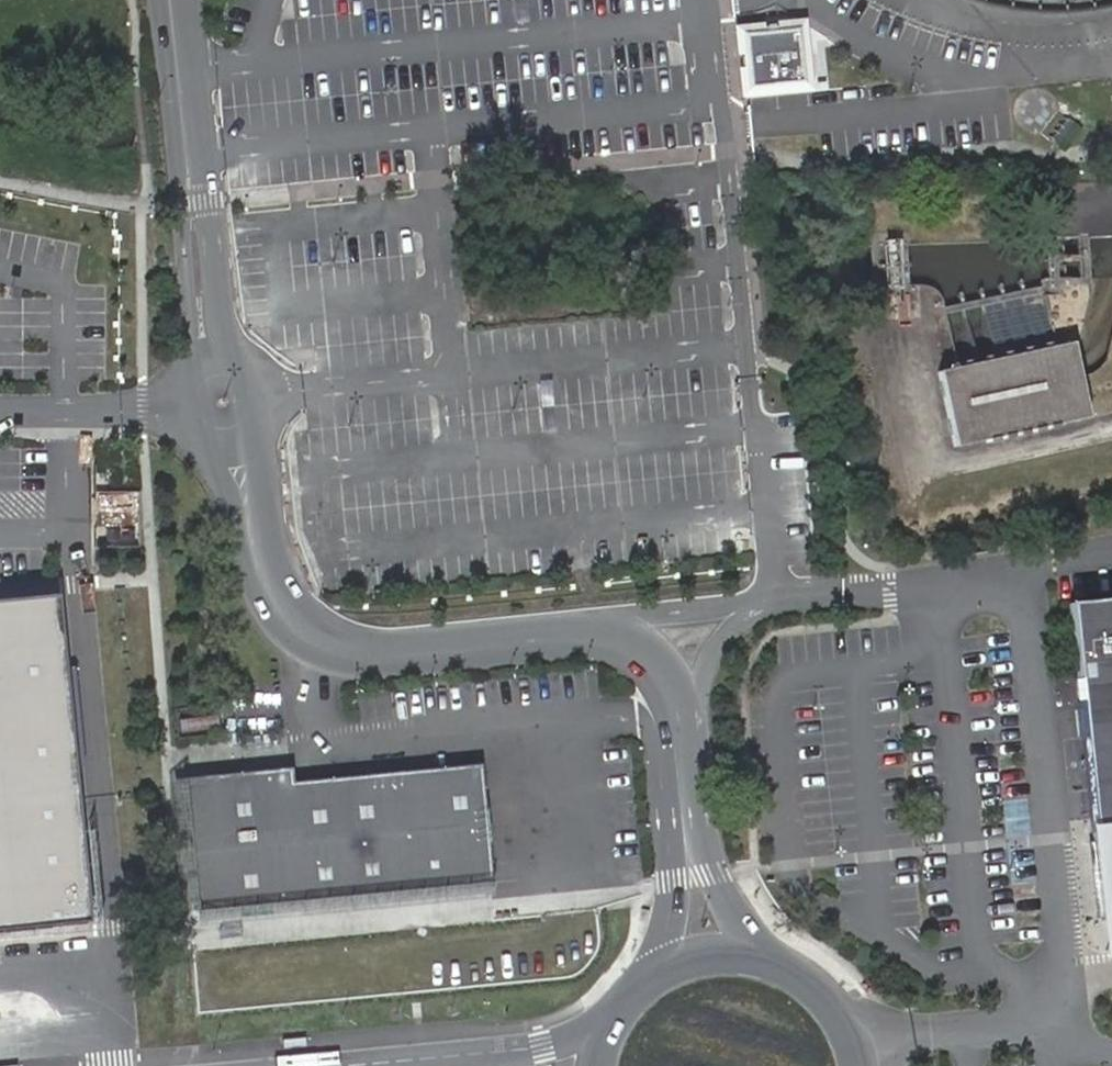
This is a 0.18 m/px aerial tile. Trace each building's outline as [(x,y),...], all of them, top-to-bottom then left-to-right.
[(804,22),(745,28),(751,100),(826,93),(819,21),(804,22)] [(1076,242),(1053,242),(1053,253),(1076,254),(1076,242)] [(1081,262),(1057,262),(1057,277),(1081,278),(1081,262)] [(1062,348),(940,376),(955,448),(1087,421),(1072,349),(1062,348)] [(91,923),(74,767),(64,669),(56,596),(0,602),(0,932),(91,923)] [(1104,920),(1111,919),(1111,599),(1068,603),(1090,835),(1096,835),(1104,920)] [(75,668),(64,669),(74,767),(86,766),(75,668)] [(491,883),(480,765),(292,783),(290,769),(181,779),(194,912),(491,883)] [(1090,835),(1102,951),(1111,950),(1111,919),(1104,920),(1096,835),(1090,835)]
